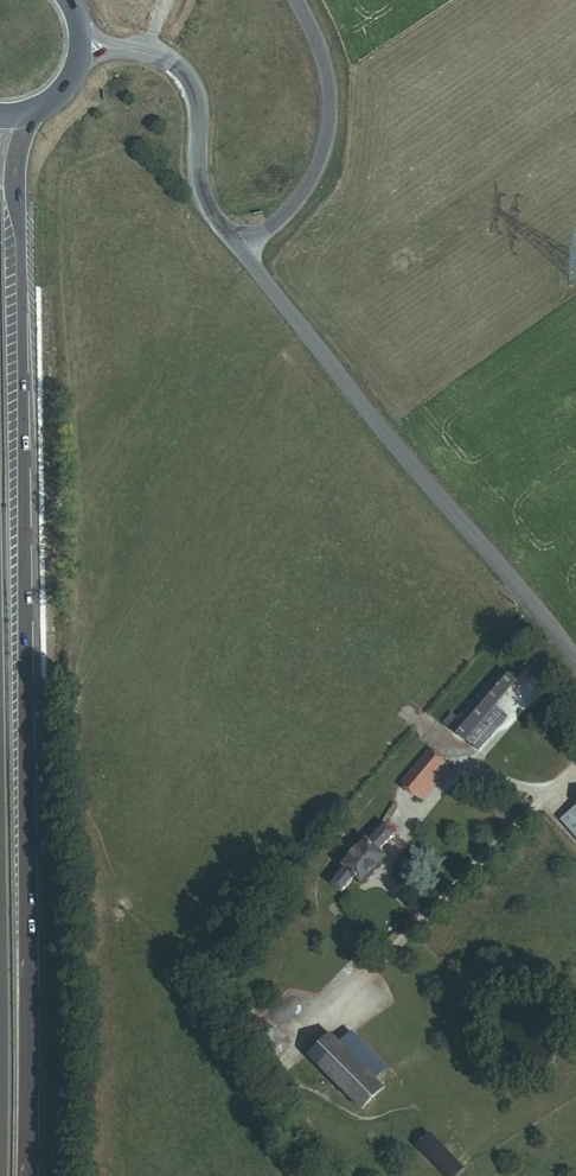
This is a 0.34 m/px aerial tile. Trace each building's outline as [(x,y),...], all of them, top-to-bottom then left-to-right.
[(460,717),(480,734),(509,700),(529,676),(514,663),(473,713),(467,708),(460,717)] [(522,711),(509,700),(480,734),(493,745),(522,711)] [(413,772),(436,792),(463,760),(449,748),(435,763),(432,760),(425,767),(421,763),(413,772)] [(375,876),(396,853),(391,847),(408,829),(396,817),(382,830),(377,824),(339,863),(346,870),(339,876),(352,888),(369,871),(375,876)] [(378,1077),(389,1065),(353,1032),(342,1044),(378,1077)] [(388,1087),(378,1077),(342,1044),(331,1034),(312,1053),(369,1107),(388,1087)] [(471,1165),(434,1130),(420,1146),(452,1175),(460,1175),(471,1165)]
